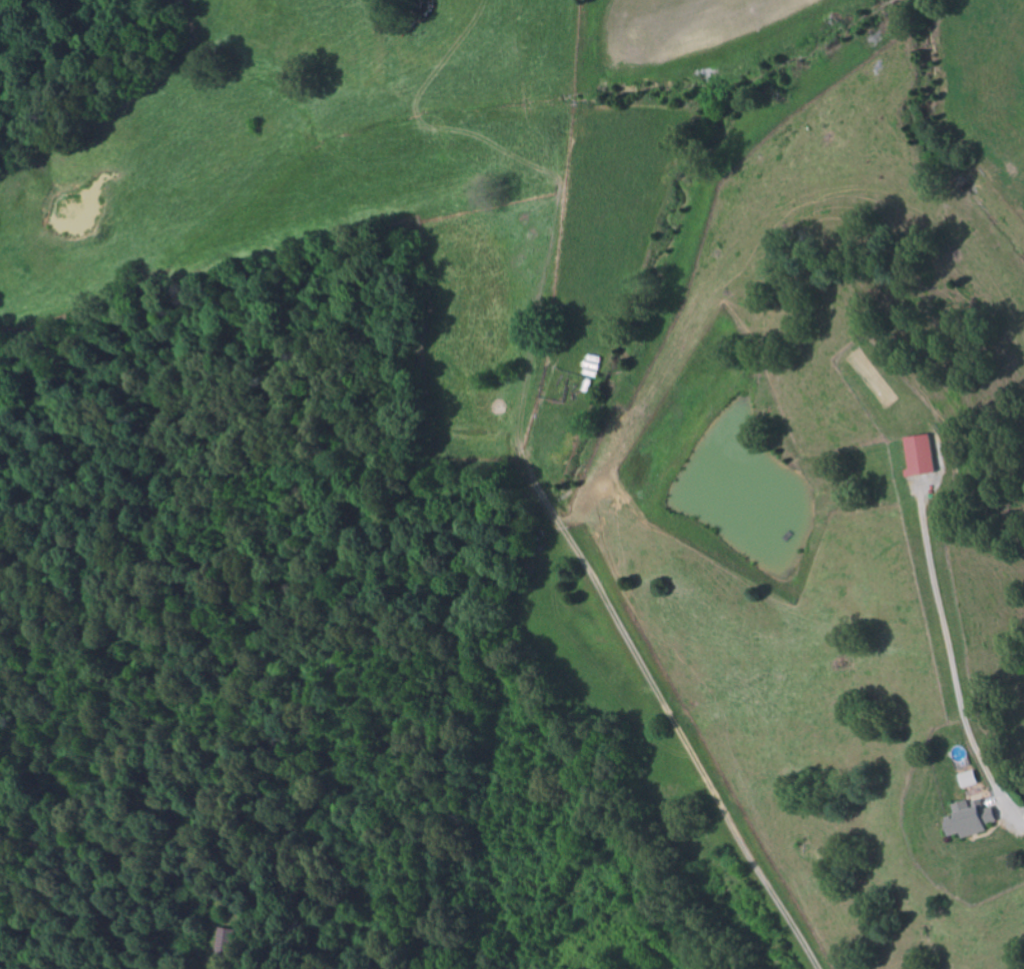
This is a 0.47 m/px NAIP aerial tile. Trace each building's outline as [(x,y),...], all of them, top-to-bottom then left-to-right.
[(913,478),(941,474),(935,435),(908,439),(913,478)] [(963,775),(967,788),(984,784),(980,770),(963,775)] [(966,838),(992,831),(990,824),(1001,821),(997,806),(988,808),(985,796),(955,804),(958,816),(948,819),(952,836),(965,833),(966,838)]
